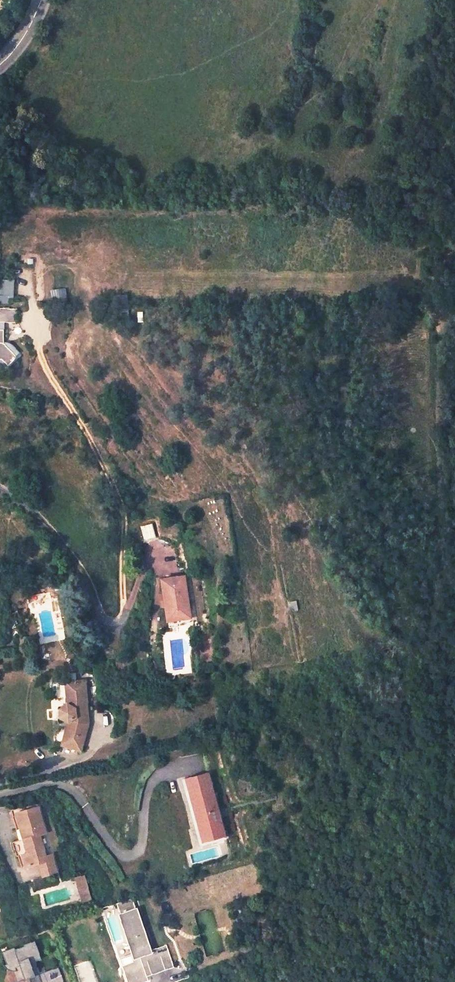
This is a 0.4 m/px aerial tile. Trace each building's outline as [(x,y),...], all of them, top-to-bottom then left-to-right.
[(15,297),(16,280),(1,279),(0,296),(15,297)] [(0,307),(0,320),(11,320),(11,307),(0,307)] [(5,363),(10,359),(12,362),(15,358),(3,341),(2,329),(0,329),(0,357),(5,363)] [(191,616),(185,568),(162,571),(169,619),(191,616)] [(89,724),(80,683),(69,685),(70,692),(60,694),(63,709),(58,713),(59,721),(67,724),(65,746),(84,749),(89,724)] [(60,694),(70,692),(69,685),(59,687),(60,694)] [(209,774),(183,781),(201,841),(227,834),(209,774)] [(39,807),(32,809),(34,817),(41,815),(39,807)] [(34,817),(32,809),(15,815),(20,829),(26,827),(29,837),(22,839),(27,854),(17,856),(22,871),(27,869),(28,872),(40,868),(44,878),(59,873),(53,857),(45,859),(43,853),(46,851),(41,836),(47,834),(41,815),(34,817)] [(87,875),(76,879),(83,902),(94,899),(87,875)] [(140,964),(127,968),(132,981),(152,981),(151,978),(149,974),(176,965),(170,946),(155,951),(141,909),(140,910),(137,900),(123,904),(126,914),(124,915),(140,964)] [(124,915),(122,915),(135,956),(123,960),(131,981),(132,981),(127,968),(140,964),(124,915)] [(63,968),(42,975),(38,962),(45,959),(39,941),(27,945),(28,947),(19,950),(18,948),(6,952),(10,964),(7,966),(8,967),(10,969),(12,970),(15,971),(17,972),(20,971),(19,968),(24,966),(28,980),(21,981),(67,981),(63,968)] [(149,974),(151,978),(178,969),(176,965),(149,974)]
